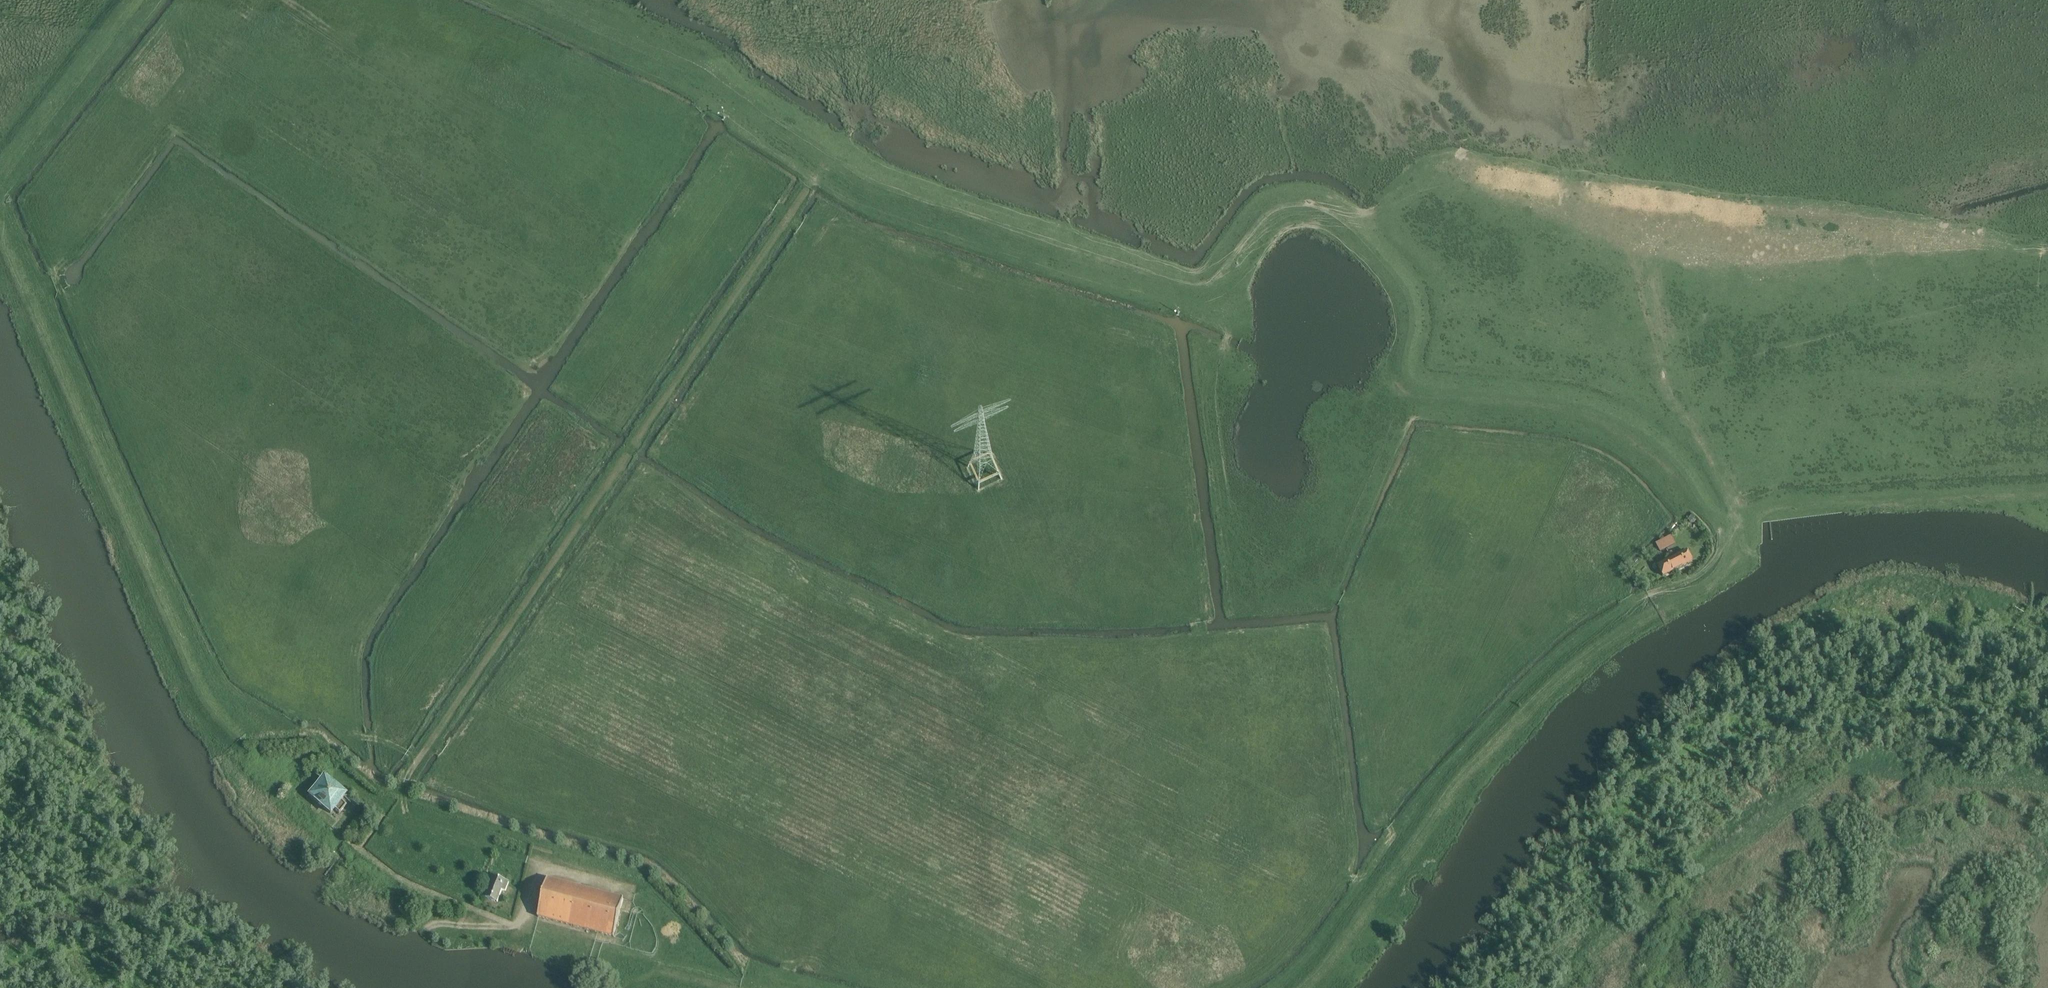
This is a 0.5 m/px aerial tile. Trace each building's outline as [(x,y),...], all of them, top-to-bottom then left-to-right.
[(1665,543),(1668,547),(1673,543),(1670,539),(1665,543)] [(1678,569),(1692,562),(1687,552),(1673,559),(1678,569)] [(1678,569),(1673,559),(1658,566),(1663,576),(1678,569)] [(334,809),(339,814),(346,806),(342,803),(347,797),(325,778),(310,796),(309,795),(309,796),(310,796),(331,813),(334,809)] [(486,898),(497,902),(502,890),(506,891),(509,882),(494,876),(486,898)] [(538,917),(614,937),(623,899),(547,879),(538,917)]
